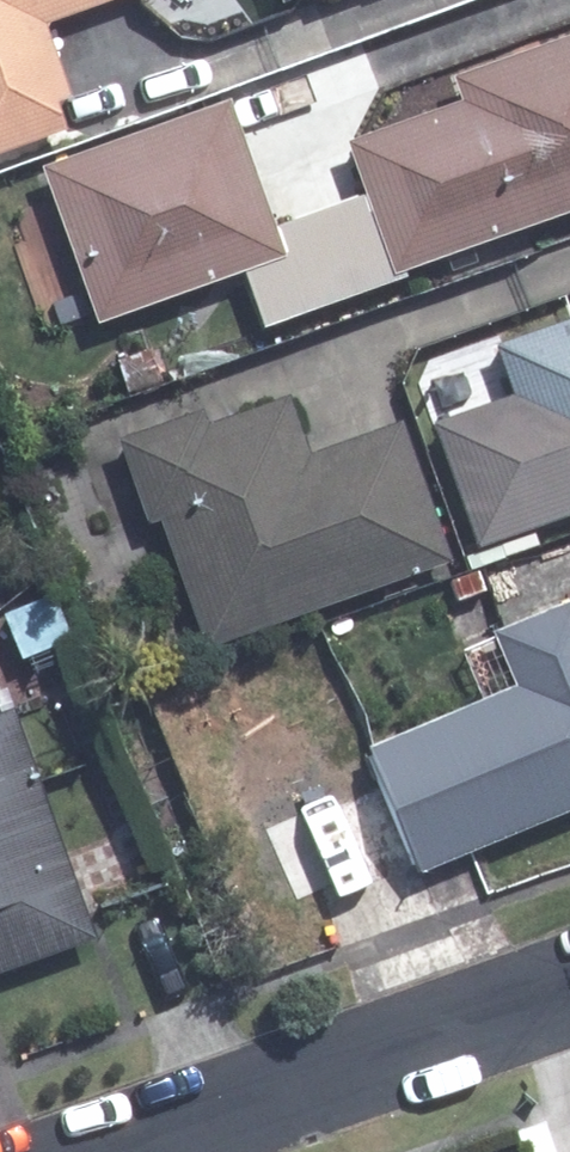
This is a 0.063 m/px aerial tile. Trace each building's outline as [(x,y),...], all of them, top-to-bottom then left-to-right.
[(56,123),(46,96),(61,89),(35,16),(81,0),(0,0),(0,143),(56,123)] [(360,186),(308,205),(338,290),(400,270),(397,261),(569,201),(569,25),(444,68),(454,94),(341,135),(360,186)] [(338,290),(308,205),(265,220),(222,94),(32,159),(86,314),(234,262),(253,321),(338,290)] [(487,339),(503,387),(425,414),(470,538),(569,503),(569,309),(487,339)] [(155,377),(144,345),(111,355),(121,387),(155,377)] [(191,404),(109,433),(137,513),(150,509),(196,639),(442,552),(393,415),(300,448),(278,388),(196,417),(191,404)] [(471,565),(443,575),(449,595),(478,585),(471,565)] [(13,654),(64,632),(42,584),(0,603),(0,623),(13,654)] [(473,698),(357,745),(409,870),(569,803),(569,592),(486,627),(490,636),(454,651),(473,698)] [(0,710),(0,971),(97,935),(14,705),(0,710)] [(288,709),(186,751),(261,931),(409,870),(357,745),(278,777),(267,752),(300,739),(288,709)] [(141,846),(98,859),(106,884),(149,871),(141,846)]
